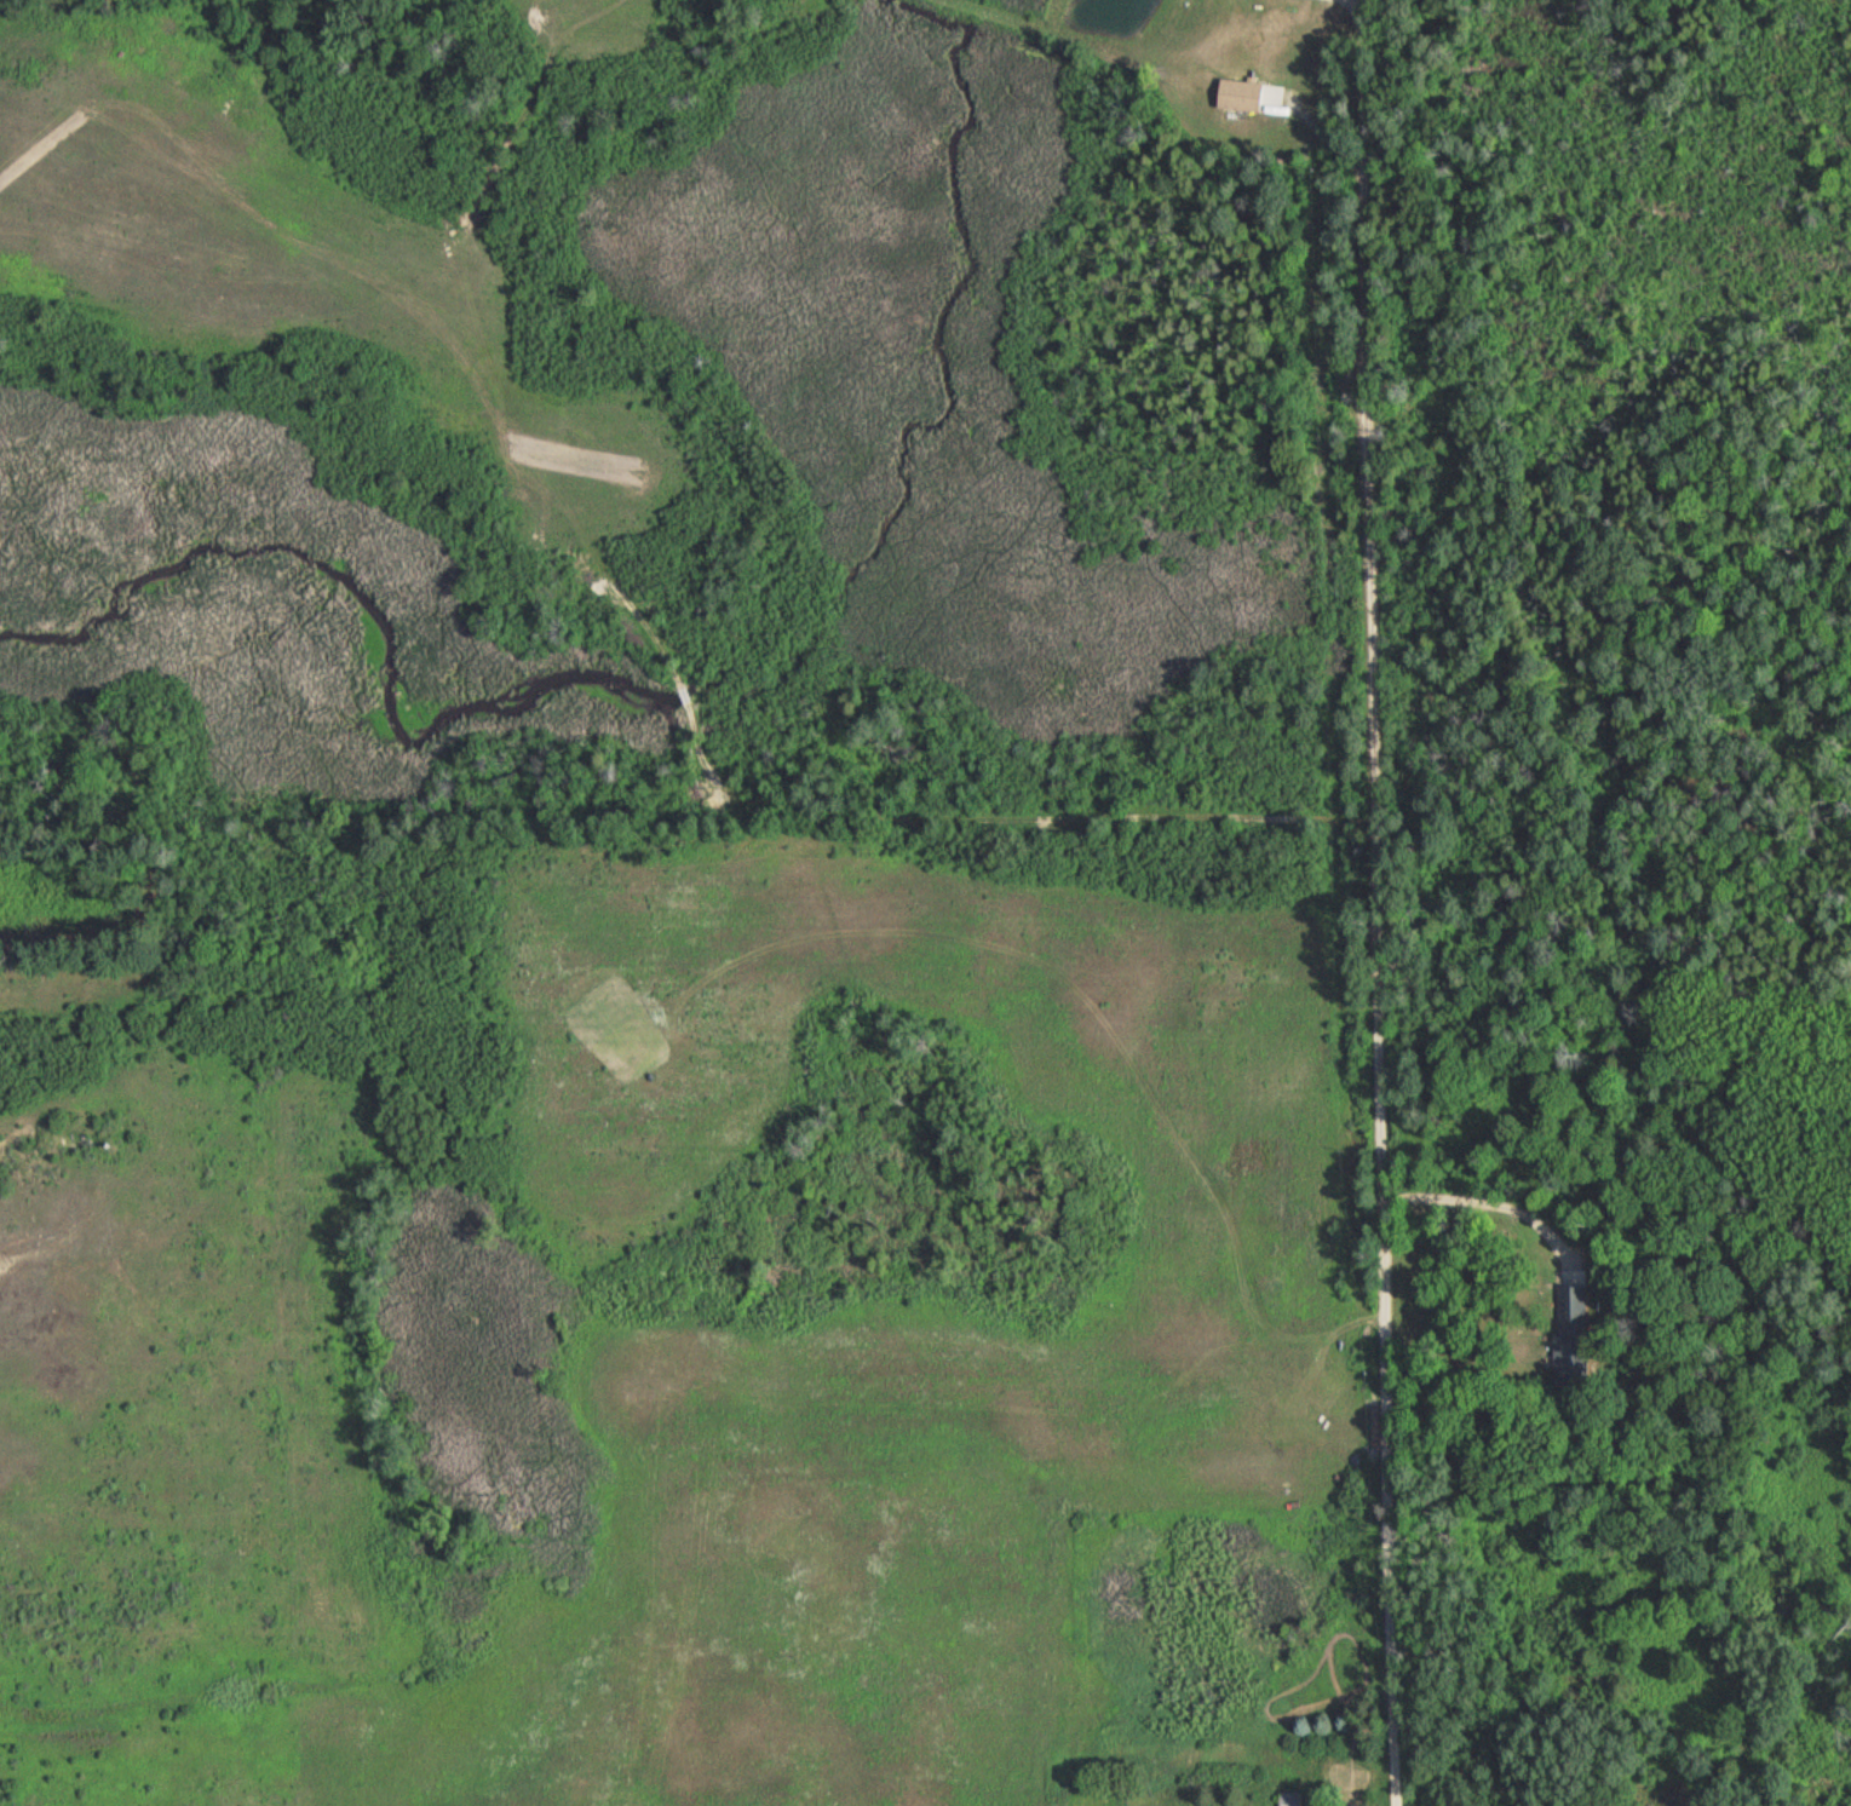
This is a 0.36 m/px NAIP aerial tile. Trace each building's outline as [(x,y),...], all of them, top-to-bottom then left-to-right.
[(1257,110),(1258,80),(1215,79),(1214,109),(1257,110)] [(1298,1794),(1280,1794),(1280,1805),(1298,1805),(1298,1794)]
